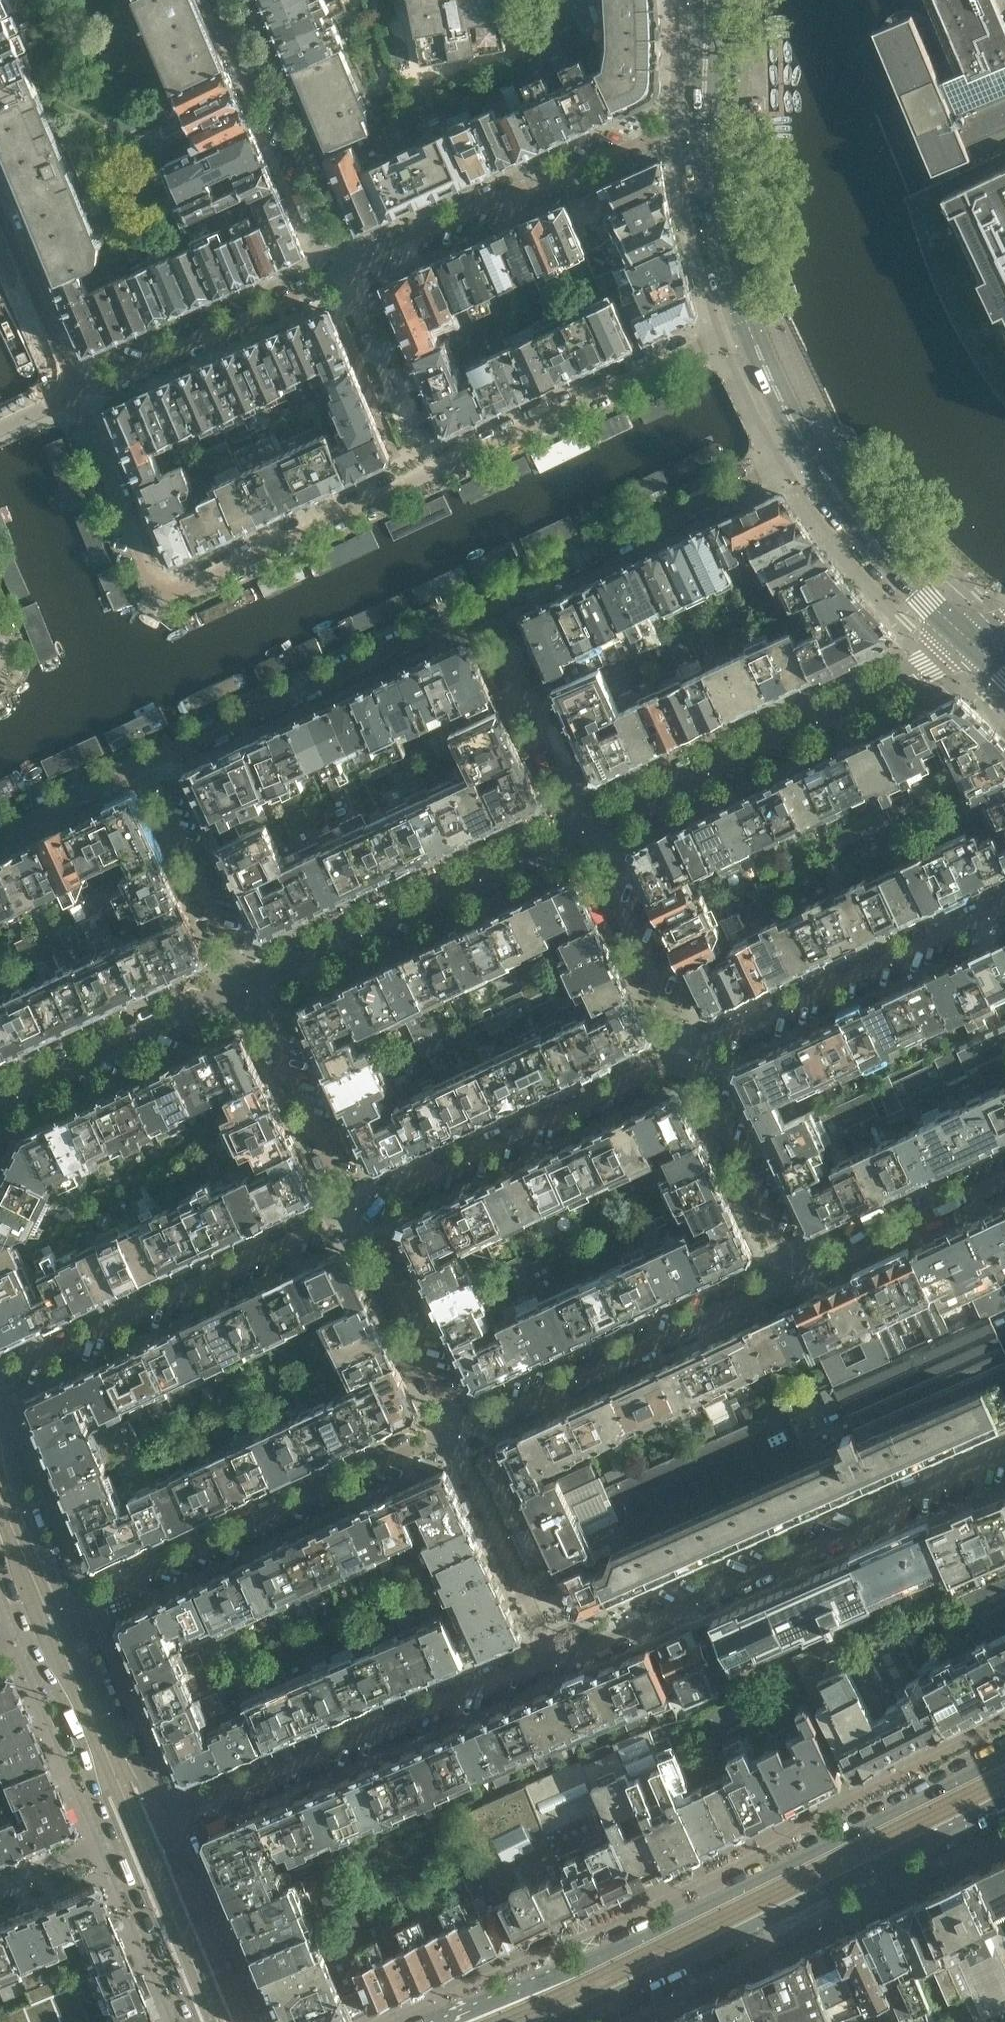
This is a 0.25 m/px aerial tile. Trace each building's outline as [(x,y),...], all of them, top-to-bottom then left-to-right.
[(156,46),(207,20),(198,0),(137,0),(156,46)] [(295,0),(263,0),(268,12),(295,0)] [(326,4),(324,0),(295,0),(268,12),(275,27),(326,4)] [(422,65),(507,49),(497,0),(409,0),(422,65)] [(658,0),(566,0),(568,4),(572,9),(574,12),(577,18),(588,38),(600,38),(659,36),(659,24),(660,24),(661,23),(661,22),(661,21),(661,19),(661,18),(661,17),(660,15),(659,14),(658,0)] [(995,0),(927,0),(938,25),(958,73),(941,80),(913,13),(875,29),(917,129),(911,131),(923,161),(930,158),(935,171),(972,155),(967,143),(1004,127),(1004,23),(995,0)] [(94,16),(88,2),(75,8),(81,23),(94,16)] [(281,41),(324,22),(321,15),(329,12),(326,4),(275,27),(281,41)] [(13,34),(5,16),(0,18),(0,40),(13,34)] [(227,68),(207,20),(156,46),(175,90),(176,90),(176,91),(227,68)] [(287,56),(338,32),(335,24),(327,28),(324,22),(281,41),(287,56)] [(337,51),(334,44),(342,41),(338,32),(287,56),(293,71),(337,51)] [(21,52),(13,34),(0,40),(0,62),(21,52)] [(659,79),(659,57),(660,56),(661,54),(662,53),(662,51),(662,50),(661,49),(660,48),(660,47),(659,36),(600,38),(600,40),(600,42),(601,43),(602,46),(604,49),(606,64),(604,67),(598,71),(618,114),(625,110),(626,111),(628,111),(629,111),(631,111),(632,110),(633,109),(634,108),(634,107),(644,102),(644,103),(645,103),(646,104),(647,104),(653,101),(655,99),(657,97),(659,96),(660,94),(661,92),(661,90),(661,89),(662,88),(662,81),(662,80),(661,80),(660,79),(659,79)] [(38,68),(30,48),(21,52),(0,62),(0,86),(30,72),(38,68)] [(342,49),(337,51),(293,71),(326,150),(370,132),(364,116),(369,114),(342,49)] [(617,115),(596,72),(589,75),(583,63),(573,68),(598,124),(617,115)] [(184,112),(235,88),(227,68),(176,91),(175,91),(184,112)] [(598,124),(573,68),(564,72),(570,85),(561,89),(580,131),(598,124)] [(63,154),(50,122),(51,122),(52,121),(53,120),(53,119),(54,118),(54,117),(54,115),(53,114),(53,113),(52,112),(51,111),(50,111),(49,111),(48,111),(46,111),(45,111),(38,93),(38,92),(30,72),(0,86),(0,147),(56,283),(80,273),(100,265),(101,261),(103,244),(104,243),(106,242),(107,240),(107,239),(107,238),(107,237),(107,236),(106,235),(106,234),(104,233),(103,232),(97,232),(96,232),(63,154)] [(543,148),(526,108),(512,115),(502,93),(498,94),(489,76),(482,80),(496,110),(518,159),(543,148)] [(580,131),(561,89),(552,93),(546,79),(536,84),(562,139),(580,131)] [(562,139),(536,84),(525,89),(532,103),(524,106),(526,108),(543,148),(562,139)] [(199,128),(243,107),(235,88),(184,112),(188,120),(181,123),(178,115),(126,139),(134,158),(154,149),(186,134),(184,130),(189,127),(191,131),(199,128)] [(473,179),(453,135),(439,105),(352,141),(354,145),(370,182),(386,219),(473,179)] [(221,141),(251,127),(243,107),(199,128),(202,136),(164,154),(169,165),(199,151),(221,141)] [(518,159),(496,110),(473,120),(475,125),(495,169),(518,159)] [(495,169),(475,125),(453,135),(473,179),(495,169)] [(237,177),(267,163),(251,127),(221,141),(223,148),(202,158),(199,151),(169,165),(185,202),(214,188),(210,180),(234,169),(237,177)] [(370,182),(354,145),(328,156),(344,193),(370,182)] [(161,166),(154,149),(134,158),(141,175),(161,166)] [(618,209),(666,187),(662,163),(662,160),(659,161),(660,161),(602,187),(565,204),(577,227),(604,215),(618,209)] [(252,199),(277,188),(267,163),(237,177),(241,187),(218,197),(214,188),(185,202),(193,221),(250,195),(252,199)] [(944,195),(910,211),(911,218),(913,224),(915,230),(917,236),(919,243),(921,249),(923,255),(925,261),(927,267),(930,273),(932,279),(935,286),(937,291),(940,297),(942,303),(945,309),(948,315),(951,321),(954,327),(957,333),(960,338),(963,344),(967,350),(970,355),(974,361),(977,366),(981,372),(984,377),(988,383),(992,388),(995,393),(999,398),(1003,404),(1004,406),(1004,166),(944,195)] [(386,219),(370,182),(344,193),(360,231),(386,219)] [(671,213),(666,187),(618,209),(604,215),(608,221),(613,219),(621,236),(671,213)] [(285,208),(277,188),(252,199),(261,219),(285,208)] [(282,266),(270,239),(250,195),(234,203),(243,223),(265,274),(282,266)] [(588,251),(577,227),(565,204),(543,214),(565,262),(569,260),(575,272),(570,274),(576,286),(600,275),(588,251)] [(294,228),(285,208),(261,219),(270,239),(294,228)] [(677,241),(671,213),(621,236),(615,239),(627,262),(632,260),(677,241)] [(565,262),(543,214),(520,224),(542,271),(565,262)] [(265,274),(243,223),(236,225),(240,235),(234,238),(252,279),(265,274)] [(542,271),(520,224),(498,234),(527,295),(532,306),(554,296),(542,271)] [(305,256),(294,228),(270,239),(282,266),(305,256)] [(252,279),(234,238),(226,241),(222,231),(214,235),(215,239),(236,286),(252,279)] [(527,295),(498,234),(478,243),(500,291),(511,286),(517,300),(527,295)] [(146,256),(168,246),(165,239),(143,250),(146,256)] [(236,286),(215,239),(195,248),(216,295),(236,286)] [(623,293),(683,266),(677,241),(632,260),(627,262),(625,263),(632,278),(619,284),(623,293)] [(500,291),(478,243),(456,253),(484,315),(494,311),(487,297),(500,291)] [(216,295),(195,248),(173,258),(194,305),(216,295)] [(606,272),(595,249),(588,251),(600,275),(606,272)] [(484,315),(456,253),(434,262),(459,317),(467,336),(479,330),(474,319),(484,315)] [(194,305),(173,258),(151,268),(173,315),(194,305)] [(459,317),(434,262),(411,273),(426,308),(435,327),(459,317)] [(690,291),(687,281),(683,266),(623,293),(620,294),(624,302),(639,295),(646,310),(690,291)] [(173,315),(151,268),(131,277),(151,324),(173,315)] [(88,291),(81,276),(80,273),(56,283),(64,302),(88,291)] [(426,308),(411,273),(383,286),(398,320),(426,308)] [(151,324),(131,277),(90,296),(97,313),(110,342),(151,324)] [(97,313),(90,296),(88,291),(64,302),(72,322),(73,324),(97,313)] [(693,319),(696,312),(690,291),(646,310),(632,316),(645,342),(693,319)] [(635,346),(623,320),(612,298),(587,310),(610,358),(612,357),(619,354),(627,350),(634,347),(635,346)] [(610,358),(587,310),(582,299),(556,311),(562,322),(585,370),(587,369),(586,369),(592,366),(594,366),(593,366),(601,362),(602,362),(603,361),(608,358),(609,359),(610,358)] [(1,347),(3,347),(4,347),(6,347),(7,347),(9,346),(10,345),(11,344),(12,343),(13,341),(14,340),(14,338),(0,304),(0,346),(1,347)] [(440,340),(435,327),(426,308),(398,320),(413,356),(441,343),(440,340)] [(344,346),(329,312),(329,311),(328,311),(327,310),(327,311),(302,322),(318,358),(344,346)] [(110,342),(97,313),(73,324),(85,352),(86,352),(86,353),(87,353),(110,342)] [(318,358),(302,322),(282,331),(302,377),(323,368),(318,358)] [(585,370),(562,322),(536,334),(559,382),(561,381),(560,381),(568,378),(576,374),(583,370),(583,371),(585,370)] [(302,377),(282,331),(262,340),(283,385),(302,377)] [(559,382),(536,334),(536,333),(511,344),(534,394),(559,382)] [(453,360),(447,345),(444,339),(440,340),(441,343),(413,356),(421,375),(453,360)] [(283,385),(262,340),(242,349),(264,400),(285,391),(283,385)] [(534,394),(511,344),(490,354),(513,404),(514,403),(520,400),(527,397),(533,394),(534,394)] [(352,365),(344,346),(318,358),(323,368),(327,377),(352,365)] [(264,400),(242,349),(218,359),(241,410),(264,400)] [(513,404),(490,354),(467,365),(472,378),(491,414),(492,413),(498,410),(498,411),(505,407),(511,404),(511,405),(513,404)] [(241,410),(218,359),(197,369),(220,420),(241,410)] [(464,382),(453,360),(421,375),(430,397),(452,387),(464,382)] [(361,386),(352,365),(327,377),(336,397),(361,386)] [(220,420),(197,369),(176,379),(198,427),(199,430),(220,420)] [(472,378),(464,382),(452,387),(469,424),(477,420),(477,421),(483,418),(483,417),(491,414),(472,378)] [(198,427),(176,379),(153,389),(175,437),(198,427)] [(370,408),(361,386),(336,397),(315,406),(324,427),(340,420),(340,421),(370,408)] [(469,424),(452,387),(430,397),(444,431),(451,433),(469,424)] [(175,437),(153,389),(153,388),(131,398),(131,399),(147,434),(153,448),(175,437)] [(639,410),(646,426),(683,408),(690,396),(676,392),(639,410)] [(147,434),(131,399),(110,408),(109,408),(109,409),(109,410),(124,444),(147,434)] [(379,430),(370,408),(340,421),(349,441),(350,443),(356,440),(379,430)] [(642,425),(636,409),(589,429),(596,445),(642,425)] [(531,453),(541,474),(593,449),(583,428),(531,453)] [(390,456),(379,430),(356,440),(371,470),(388,462),(390,456)] [(305,501),(282,453),(273,433),(230,452),(231,454),(263,520),(305,501)] [(349,480),(332,445),(327,433),(304,443),(328,491),(349,480)] [(156,454),(153,448),(147,434),(124,444),(123,444),(132,464),(156,454)] [(45,447),(72,514),(90,506),(62,440),(45,447)] [(371,470),(356,440),(350,443),(349,441),(342,444),(340,441),(332,445),(349,480),(371,470)] [(328,491),(304,443),(282,453),(305,501),(328,491)] [(715,443),(670,467),(679,483),(723,460),(724,458),(725,457),(725,455),(726,453),(725,452),(725,450),(724,448),(723,447),(722,446),(721,445),(720,444),(718,443),(716,443),(715,443)] [(164,474),(156,454),(132,464),(141,485),(164,474)] [(263,520),(231,454),(209,464),(218,484),(241,531),(263,520)] [(457,487),(465,503),(533,471),(525,455),(457,487)] [(148,502),(190,484),(182,466),(164,474),(141,485),(148,502)] [(674,490),(667,475),(611,501),(618,516),(674,490)] [(187,507),(182,497),(190,493),(190,484),(148,502),(156,521),(178,511),(187,507)] [(241,531),(218,484),(196,494),(202,505),(219,541),(241,531)] [(748,539),(798,516),(792,507),(784,494),(779,493),(759,503),(758,503),(743,510),(743,511),(723,521),(734,546),(736,545),(748,539)] [(388,523),(395,540),(455,513),(447,497),(388,523)] [(1,551),(17,544),(0,504),(0,548),(1,551)] [(219,541),(202,505),(180,514),(198,551),(219,541)] [(97,567),(113,561),(92,510),(76,516),(97,567)] [(198,551),(180,514),(178,511),(156,521),(173,563),(198,551)] [(766,564),(815,540),(798,516),(748,539),(761,567),(766,564)] [(742,558),(736,545),(734,546),(723,521),(709,527),(733,577),(747,571),(741,558),(742,558)] [(310,555),(320,576),(383,546),(373,525),(310,555)] [(527,543),(526,545),(525,546),(526,549),(526,551),(527,553),(530,555),(531,556),(532,556),(534,556),(569,540),(570,539),(572,538),(573,536),(574,535),(575,533),(575,532),(576,530),(576,528),(573,526),(570,525),(568,525),(566,525),(564,526),(563,526),(528,542),(527,543)] [(733,577),(709,527),(700,531),(692,535),(693,535),(684,539),(709,590),(734,578),(733,577)] [(709,590),(684,539),(662,549),(687,601),(709,590)] [(786,586),(833,563),(815,540),(766,564),(778,591),(786,586)] [(470,564),(478,582),(523,561),(515,544),(470,564)] [(687,601),(662,549),(641,560),(663,606),(665,611),(687,601)] [(30,593),(13,553),(0,559),(0,573),(12,601),(30,593)] [(663,606),(641,560),(632,564),(632,563),(624,567),(616,571),(651,645),(662,641),(653,621),(648,620),(646,615),(663,606)] [(310,582),(301,562),(258,581),(267,601),(310,582)] [(802,605),(849,582),(833,563),(786,586),(778,591),(784,603),(792,600),(796,608),(802,605)] [(114,611),(131,605),(116,565),(99,572),(114,611)] [(465,586),(457,568),(413,586),(421,605),(465,586)] [(651,645),(616,571),(597,580),(620,627),(628,623),(640,649),(651,645)] [(620,627),(597,580),(575,591),(600,642),(611,637),(613,642),(625,637),(620,627)] [(812,626),(864,601),(849,582),(802,605),(812,626)] [(259,603),(253,589),(181,621),(188,635),(259,603)] [(600,642),(575,591),(554,601),(570,635),(587,672),(601,665),(609,662),(600,642)] [(408,610),(401,594),(343,621),(350,637),(408,610)] [(565,667),(551,635),(556,633),(559,640),(570,635),(554,601),(522,616),(523,617),(529,630),(528,630),(541,659),(548,675),(565,667)] [(893,640),(894,632),(865,601),(864,601),(812,626),(795,635),(813,677),(821,673),(823,677),(852,663),(851,660),(893,640)] [(19,610),(44,672),(63,665),(39,602),(19,610)] [(813,677),(795,635),(793,631),(770,642),(791,688),(813,677)] [(587,672),(570,635),(559,640),(556,633),(551,635),(565,667),(548,675),(553,688),(587,672)] [(256,664),(264,681),(325,653),(317,636),(256,664)] [(791,688),(770,642),(749,652),(770,697),(791,688)] [(494,702),(471,646),(463,643),(443,653),(466,708),(476,703),(479,709),(494,702)] [(466,708),(443,653),(443,652),(421,663),(443,711),(453,706),(456,712),(466,708)] [(770,697),(749,652),(728,662),(749,707),(770,697)] [(749,707),(728,662),(706,673),(726,718),(749,707)] [(443,711),(421,663),(399,673),(424,727),(435,722),(432,715),(443,711)] [(613,689),(601,665),(587,672),(553,688),(564,711),(613,689)] [(726,718),(706,673),(704,668),(682,679),(704,728),(726,718)] [(424,727),(399,673),(378,683),(399,731),(409,727),(411,732),(424,727)] [(704,728),(682,679),(660,689),(683,738),(704,728)] [(172,714),(172,716),(173,716),(174,718),(176,720),(177,721),(180,721),(182,720),(229,698),(231,697),(233,695),(235,694),(237,692),(238,690),(239,688),(240,686),(240,684),(236,683),(234,683),(232,682),(230,682),(227,683),(225,683),(222,684),(176,707),(174,708),(172,710),(172,711),(172,714)] [(399,731),(378,683),(350,696),(373,748),(386,742),(394,760),(409,753),(399,731)] [(663,748),(642,702),(640,698),(635,687),(620,695),(623,700),(619,702),(623,711),(618,714),(622,724),(639,759),(663,748)] [(623,711),(619,702),(613,689),(564,711),(574,733),(597,724),(618,714),(623,711)] [(683,738),(660,689),(640,698),(642,702),(663,748),(683,738)] [(373,748),(350,696),(331,705),(351,753),(363,747),(368,757),(376,754),(373,748)] [(933,743),(943,738),(941,733),(980,714),(963,698),(956,697),(881,733),(905,786),(912,783),(913,786),(927,779),(920,766),(937,759),(933,743)] [(351,753),(331,705),(311,714),(336,772),(343,768),(339,758),(351,753)] [(105,734),(112,751),(169,725),(161,708),(105,734)] [(509,734),(498,711),(453,732),(464,755),(509,734)] [(336,772),(311,714),(291,723),(291,724),(311,771),(323,766),(327,775),(336,772)] [(950,753),(996,731),(980,714),(941,733),(943,738),(950,753)] [(311,771),(291,724),(271,733),(296,791),(303,788),(298,778),(311,771)] [(618,769),(601,734),(597,724),(574,733),(585,756),(585,757),(594,776),(595,776),(599,777),(600,778),(618,769)] [(639,759),(622,724),(601,734),(618,769),(639,759)] [(968,768),(1004,752),(1004,741),(996,731),(950,753),(959,772),(968,768)] [(296,791),(271,733),(251,743),(271,790),(273,795),(285,790),(287,795),(296,791)] [(905,786),(881,733),(857,743),(886,805),(893,802),(891,797),(907,790),(905,786)] [(520,757),(509,734),(464,755),(475,778),(477,777),(497,768),(520,757)] [(50,761),(58,777),(107,754),(99,737),(50,761)] [(271,790),(251,743),(229,753),(254,811),(263,807),(259,796),(271,790)] [(894,821),(886,805),(857,743),(847,748),(869,794),(877,812),(866,818),(872,832),(894,821)] [(869,794),(847,748),(826,759),(847,804),(869,794)] [(1004,776),(1004,752),(968,768),(974,782),(966,785),(969,792),(1004,776)] [(254,811),(229,753),(208,763),(228,811),(239,806),(250,831),(260,826),(254,811)] [(540,800),(520,757),(497,768),(504,780),(520,814),(521,814),(538,806),(540,800)] [(847,804),(826,759),(803,769),(825,814),(847,804)] [(228,811),(208,763),(207,763),(185,773),(207,821),(220,815),(230,840),(239,836),(228,811)] [(825,814),(803,769),(781,779),(804,824),(825,814)] [(17,773),(0,781),(0,800),(24,788),(17,773)] [(477,834),(455,788),(449,774),(427,784),(433,798),(456,844),(477,834)] [(1004,794),(1004,776),(969,792),(974,801),(987,795),(990,801),(1004,794)] [(326,793),(319,777),(315,779),(322,795),(326,793)] [(499,824),(483,790),(477,777),(475,778),(455,788),(477,834),(485,831),(491,828),(499,824)] [(804,824),(781,779),(760,790),(781,835),(804,824)] [(520,814),(504,780),(483,790),(499,824),(520,814)] [(781,835),(760,790),(738,800),(759,845),(781,835)] [(952,800),(949,793),(936,800),(939,806),(945,804),(952,800)] [(1004,820),(1004,794),(990,801),(996,813),(986,818),(990,827),(1003,821),(1004,820)] [(456,844),(433,798),(411,808),(434,854),(456,844)] [(160,860),(133,802),(127,800),(108,810),(129,853),(137,870),(160,860)] [(759,845),(738,800),(717,810),(738,855),(759,845)] [(950,815),(945,804),(939,806),(929,811),(934,822),(950,815)] [(434,854),(411,808),(391,818),(413,865),(434,854)] [(129,853),(108,810),(88,819),(109,862),(129,853)] [(738,855),(717,810),(695,821),(716,865),(738,855)] [(934,822),(929,811),(919,816),(921,820),(924,827),(934,822)] [(974,828),(967,813),(957,817),(965,832),(974,828)] [(413,865),(391,818),(369,828),(391,875),(399,872),(405,869),(413,865)] [(109,862),(88,819),(66,829),(87,872),(109,862)] [(391,875),(369,828),(365,820),(358,824),(362,832),(347,839),(369,885),(391,875)] [(913,833),(924,827),(921,820),(898,831),(903,842),(914,836),(913,833)] [(716,865),(695,821),(674,831),(691,867),(695,875),(716,865)] [(286,868),(267,825),(219,846),(240,891),(261,881),(283,869),(286,868)] [(903,842),(898,831),(896,826),(882,833),(881,837),(887,850),(903,842)] [(89,876),(87,872),(66,829),(40,842),(62,888),(78,922),(82,920),(91,916),(83,899),(74,904),(71,899),(82,895),(76,882),(89,876)] [(691,867),(674,831),(674,830),(651,841),(669,877),(691,867)] [(989,882),(967,836),(965,832),(944,842),(967,892),(989,882)] [(1001,850),(994,835),(980,841),(976,832),(967,836),(989,882),(1004,874),(1004,859),(1001,850)] [(369,885),(347,839),(326,849),(347,895),(356,892),(362,889),(369,885)] [(669,877),(651,841),(645,844),(634,849),(631,857),(632,857),(637,868),(638,868),(652,898),(673,887),(669,877)] [(62,888),(40,842),(21,850),(44,897),(62,888)] [(967,892),(944,842),(939,844),(939,849),(923,856),(945,902),(967,892)] [(347,895),(326,849),(305,859),(327,905),(347,895)] [(44,897),(21,850),(1,860),(23,907),(44,897)] [(945,902),(923,856),(909,863),(904,853),(897,856),(902,866),(924,912),(945,902)] [(327,905),(305,859),(286,868),(283,869),(289,880),(305,915),(313,912),(319,909),(327,905)] [(1,860),(0,860),(0,906),(4,916),(23,907),(1,860)] [(118,903),(169,880),(160,860),(137,870),(123,877),(128,886),(113,893),(118,903)] [(924,912),(902,866),(894,870),(896,873),(882,879),(902,923),(924,913),(924,912)] [(597,924),(584,896),(577,882),(570,879),(559,884),(553,887),(570,922),(576,935),(597,924)] [(728,889),(725,884),(723,879),(707,886),(712,897),(728,889)] [(902,923),(882,879),(869,885),(867,880),(858,884),(879,933),(902,923)] [(178,900),(169,880),(118,903),(122,912),(136,905),(142,916),(156,910),(178,900)] [(305,915),(289,880),(267,892),(283,926),(305,915)] [(283,926),(267,892),(261,881),(240,891),(248,908),(260,932),(266,934),(283,926)] [(662,922),(663,922),(705,900),(702,894),(693,898),(686,881),(673,887),(652,898),(651,898),(662,922)] [(879,933),(858,884),(849,889),(852,894),(839,900),(859,943),(879,933)] [(570,922),(553,887),(530,898),(548,932),(570,922)] [(859,943),(839,900),(837,894),(815,904),(838,953),(859,943)] [(548,932),(530,898),(509,907),(531,954),(553,944),(548,932)] [(207,962),(178,900),(156,910),(164,928),(185,972),(207,962)] [(716,923),(705,900),(663,922),(673,943),(716,923)] [(838,953),(815,904),(806,908),(809,914),(794,921),(815,963),(815,964),(838,953)] [(531,954),(509,907),(488,918),(481,921),(467,927),(488,974),(531,954)] [(748,932),(741,918),(739,912),(719,921),(728,941),(748,932)] [(93,915),(91,916),(82,920),(90,936),(100,931),(93,915)] [(121,1002),(90,936),(82,920),(78,922),(59,930),(75,964),(98,1013),(121,1002)] [(815,963),(794,921),(782,927),(779,921),(771,925),(794,973),(815,963)] [(717,950),(711,935),(719,931),(716,923),(673,943),(672,944),(683,968),(684,967),(706,955),(717,950)] [(608,948),(597,924),(576,935),(563,941),(569,953),(560,957),(565,967),(608,948)] [(794,973),(771,925),(764,928),(767,935),(752,942),(771,983),(771,984),(794,973)] [(488,974),(467,927),(459,931),(446,938),(467,984),(488,974)] [(185,972),(164,928),(143,938),(163,982),(185,972)] [(141,993),(122,947),(119,943),(108,949),(100,931),(90,936),(121,1002),(141,993)] [(163,982),(143,938),(122,947),(141,993),(163,982)] [(467,984),(446,938),(438,941),(424,948),(445,994),(467,984)] [(993,946),(1004,970),(1004,940),(993,946)] [(771,983),(752,942),(730,952),(734,960),(750,993),(771,983)] [(993,946),(972,956),(990,996),(1004,989),(1004,970),(993,946)] [(608,947),(608,948),(565,967),(575,989),(618,969),(619,969),(608,947)] [(445,994),(424,948),(417,951),(403,958),(425,1003),(445,994)] [(98,1013),(75,964),(62,970),(54,953),(45,957),(77,1023),(98,1013)] [(728,1004),(712,970),(706,955),(684,967),(698,997),(698,998),(704,1009),(703,1010),(711,1012),(722,1007),(728,1004)] [(990,996),(972,956),(950,966),(978,1025),(984,1022),(979,1010),(993,1003),(990,996)] [(77,1023),(45,957),(37,961),(45,978),(32,984),(55,1033),(77,1023)] [(425,1003),(403,958),(403,957),(382,967),(404,1014),(411,1028),(431,1018),(425,1003)] [(751,994),(750,993),(734,960),(712,970),(728,1004),(751,994)] [(978,1025),(950,966),(928,977),(948,1016),(959,1041),(980,1030),(978,1025)] [(404,1014),(382,967),(360,977),(382,1024),(404,1014)] [(629,993),(618,969),(575,989),(580,1000),(591,995),(597,1008),(609,1003),(629,993)] [(55,1033),(32,984),(19,990),(11,973),(2,977),(34,1043),(55,1033)] [(2,977),(0,978),(0,995),(2,999),(0,1000),(0,1029),(11,1054),(34,1043),(2,977)] [(382,1024),(360,977),(339,987),(356,1023),(360,1031),(366,1032),(382,1024)] [(948,1016),(928,977),(907,986),(925,1026),(948,1016)] [(925,1026),(907,986),(885,997),(903,1037),(925,1026)] [(356,1023),(339,987),(317,998),(334,1033),(356,1023)] [(530,1008),(552,998),(548,990),(526,1000),(530,1008)] [(650,1035),(643,1021),(629,993),(609,1003),(616,1017),(630,1050),(636,1048),(647,1043),(650,1035)] [(903,1037),(885,997),(863,1007),(884,1054),(893,1050),(891,1047),(905,1040),(903,1037)] [(334,1033),(317,998),(299,1006),(297,1013),(304,1028),(311,1042),(318,1056),(341,1046),(334,1033)] [(509,1018),(530,1008),(526,1000),(505,1010),(509,1018)] [(490,1005),(479,1010),(483,1017),(494,1012),(490,1005)] [(884,1054),(863,1007),(842,1017),(862,1060),(864,1064),(884,1054)] [(483,1017),(479,1010),(469,1015),(472,1022),(483,1017)] [(511,1021),(509,1018),(505,1010),(484,1020),(488,1028),(489,1031),(511,1021)] [(630,1050),(616,1017),(592,1028),(607,1061),(630,1050)] [(862,1060),(842,1017),(819,1028),(840,1071),(862,1060)] [(607,1062),(607,1061),(592,1028),(588,1019),(567,1029),(586,1071),(607,1062)] [(1004,1058),(1004,1019),(980,1030),(959,1041),(787,1121),(762,1134),(777,1164),(820,1145),(942,1088),(951,1083),(973,1073),(980,1070),(998,1062),(1004,1058)] [(463,1030),(458,1020),(451,1024),(456,1033),(463,1030)] [(466,1038),(488,1028),(484,1020),(463,1030),(466,1038)] [(840,1071),(819,1028),(798,1038),(819,1080),(840,1071)] [(0,1029),(0,1059),(11,1054),(0,1029)] [(586,1071),(567,1029),(545,1039),(565,1081),(586,1071)] [(445,1048),(466,1038),(463,1030),(456,1033),(442,1040),(445,1048)] [(421,1050),(442,1040),(438,1032),(417,1041),(421,1050)] [(263,1082),(243,1038),(237,1036),(218,1045),(233,1077),(239,1092),(263,1082)] [(819,1080),(798,1038),(778,1047),(798,1090),(819,1080)] [(565,1081),(545,1039),(524,1049),(544,1091),(551,1087),(565,1081)] [(328,1079),(328,1078),(375,1057),(371,1049),(360,1054),(353,1040),(341,1046),(318,1056),(317,1057),(328,1079)] [(425,1058),(445,1048),(442,1040),(421,1050),(425,1058)] [(233,1077),(218,1045),(195,1055),(210,1088),(233,1077)] [(798,1090),(778,1047),(756,1057),(777,1100),(798,1090)] [(403,1068),(399,1060),(393,1048),(385,1052),(395,1075),(404,1071),(403,1068)] [(530,1097),(544,1091),(524,1049),(502,1058),(522,1101),(530,1097)] [(403,1068),(425,1058),(421,1050),(399,1060),(403,1068)] [(215,1099),(210,1088),(195,1055),(173,1066),(192,1107),(193,1109),(207,1103),(215,1099)] [(386,1080),(375,1057),(328,1078),(339,1102),(386,1080)] [(777,1100),(756,1057),(736,1066),(734,1074),(762,1134),(787,1121),(777,1100)] [(522,1101),(502,1058),(481,1068),(501,1111),(509,1107),(522,1101)] [(192,1107),(173,1066),(153,1075),(178,1128),(185,1124),(179,1113),(192,1107)] [(501,1111),(481,1068),(460,1078),(480,1121),(487,1118),(501,1111)] [(984,1079),(980,1070),(973,1073),(977,1083),(984,1079)] [(178,1128),(153,1075),(134,1084),(154,1125),(166,1119),(171,1131),(178,1128)] [(480,1121),(460,1078),(439,1088),(459,1131),(466,1127),(480,1121)] [(386,1107),(379,1095),(390,1090),(386,1080),(339,1102),(349,1124),(371,1113),(386,1107)] [(274,1104),(263,1082),(239,1092),(226,1098),(233,1112),(225,1116),(228,1124),(274,1104)] [(957,1095),(951,1083),(942,1088),(948,1099),(957,1095)] [(154,1125),(134,1084),(113,1094),(136,1142),(145,1138),(142,1131),(154,1125)] [(984,1097),(1004,1141),(1004,1140),(1004,1087),(984,1097)] [(445,1138),(459,1131),(439,1088),(417,1098),(438,1141),(445,1138)] [(136,1142),(113,1094),(94,1103),(113,1144),(125,1139),(128,1147),(136,1142)] [(699,1141),(680,1099),(672,1096),(661,1102),(654,1105),(670,1140),(675,1152),(699,1141)] [(1004,1141),(984,1097),(962,1107),(982,1151),(1004,1141)] [(438,1141),(417,1098),(397,1108),(400,1116),(416,1151),(424,1148),(438,1141)] [(113,1144),(94,1103),(73,1112),(97,1162),(105,1158),(102,1150),(113,1144)] [(285,1127),(274,1104),(228,1124),(239,1147),(285,1127)] [(670,1140),(654,1105),(632,1116),(648,1151),(670,1140)] [(982,1151),(962,1107),(940,1117),(960,1161),(982,1151)] [(97,1162),(73,1112),(51,1123),(71,1165),(85,1158),(88,1166),(97,1162)] [(394,1162),(378,1127),(371,1113),(349,1124),(356,1137),(363,1152),(370,1167),(370,1168),(377,1170),(394,1162)] [(416,1151),(400,1116),(378,1127),(394,1162),(394,1161),(395,1162),(403,1158),(416,1152),(416,1151)] [(648,1151),(632,1116),(611,1125),(632,1168),(652,1159),(648,1151)] [(960,1161),(940,1117),(919,1127),(939,1171),(960,1161)] [(76,1175),(71,1165),(51,1123),(29,1133),(49,1177),(56,1173),(60,1182),(76,1175)] [(632,1168),(611,1125),(590,1135),(610,1179),(632,1168)] [(295,1150),(285,1127),(239,1147),(243,1156),(251,1153),(257,1167),(272,1160),(295,1150)] [(939,1171),(919,1127),(897,1138),(917,1181),(939,1171)] [(49,1177),(29,1133),(23,1136),(15,1154),(6,1170),(44,1189),(49,1178),(49,1177)] [(610,1179),(590,1135),(569,1145),(589,1188),(610,1179)] [(917,1181),(897,1138),(878,1147),(898,1190),(917,1181)] [(711,1165),(699,1141),(675,1152),(665,1157),(672,1173),(664,1177),(668,1185),(711,1165)] [(589,1188),(569,1145),(548,1155),(568,1198),(589,1188)] [(824,1172),(818,1157),(825,1154),(820,1145),(777,1164),(787,1186),(810,1175),(811,1178),(824,1172)] [(898,1190),(878,1147),(855,1158),(875,1201),(898,1190)] [(317,1194),(295,1150),(272,1160),(277,1172),(294,1209),(314,1200),(317,1194)] [(568,1198),(548,1155),(527,1165),(547,1208),(568,1198)] [(875,1201),(855,1158),(834,1167),(838,1176),(854,1211),(875,1201)] [(547,1208),(527,1165),(506,1175),(526,1218),(547,1208)] [(722,1188),(711,1165),(668,1185),(679,1208),(722,1188)] [(44,1189),(6,1170),(0,1183),(0,1194),(41,1213),(51,1192),(44,1189)] [(294,1209),(277,1172),(254,1183),(271,1219),(294,1209)] [(271,1219),(254,1183),(250,1175),(227,1186),(248,1230),(271,1219)] [(526,1218),(506,1175),(485,1185),(505,1227),(526,1218)] [(831,1222),(815,1187),(811,1178),(810,1175),(787,1186),(806,1227),(814,1230),(831,1222)] [(854,1211),(838,1176),(815,1187),(831,1222),(854,1211)] [(248,1230),(227,1186),(226,1184),(214,1189),(212,1186),(202,1191),(227,1240),(248,1230)] [(505,1227),(485,1185),(464,1195),(484,1237),(505,1227)] [(732,1211),(722,1188),(679,1208),(683,1217),(691,1213),(698,1227),(710,1221),(732,1211)] [(227,1240),(202,1191),(195,1194),(197,1197),(183,1203),(185,1208),(205,1250),(227,1240)] [(41,1213),(0,1194),(0,1220),(25,1233),(31,1235),(32,1235),(46,1237),(48,1231),(41,1227),(46,1216),(41,1213)] [(484,1237),(464,1195),(443,1205),(460,1241),(463,1247),(484,1237)] [(646,1208),(642,1200),(627,1207),(630,1215),(646,1208)] [(205,1250),(185,1208),(178,1211),(174,1204),(160,1210),(184,1260),(205,1250)] [(460,1241),(443,1205),(419,1216),(435,1252),(460,1241)] [(910,1251),(940,1315),(970,1301),(979,1322),(990,1317),(1004,1310),(1004,1299),(1000,1287),(1004,1285),(1004,1206),(910,1251)] [(669,1218),(667,1213),(665,1209),(653,1214),(657,1223),(669,1218)] [(184,1260),(160,1210),(150,1215),(153,1223),(142,1228),(164,1270),(184,1260)] [(752,1253),(732,1211),(710,1221),(717,1235),(733,1268),(749,1260),(750,1260),(752,1253)] [(435,1252),(419,1216),(402,1224),(400,1231),(419,1272),(440,1263),(435,1252)] [(25,1234),(25,1233),(0,1220),(0,1245),(13,1239),(25,1234)] [(164,1270),(142,1228),(140,1223),(120,1232),(143,1280),(164,1270)] [(143,1280),(120,1232),(99,1241),(122,1290),(143,1280)] [(733,1268),(717,1235),(693,1246),(709,1279),(733,1268)] [(709,1279),(693,1246),(688,1237),(668,1246),(688,1289),(709,1279)] [(23,1260),(13,1239),(0,1245),(0,1271),(19,1262),(23,1260)] [(122,1290),(99,1241),(78,1251),(101,1299),(122,1290)] [(688,1289),(668,1246),(645,1257),(665,1300),(688,1289)] [(80,1309),(58,1260),(53,1250),(44,1255),(50,1270),(42,1273),(51,1294),(62,1318),(80,1309)] [(101,1299),(78,1251),(58,1260),(80,1309),(101,1299)] [(940,1315),(910,1251),(852,1278),(885,1350),(891,1361),(950,1334),(940,1315)] [(367,1302),(354,1274),(345,1255),(339,1253),(327,1259),(343,1296),(350,1310),(367,1302)] [(529,1277),(524,1265),(519,1255),(504,1262),(514,1284),(529,1277)] [(473,1277),(469,1270),(461,1273),(453,1256),(440,1263),(419,1272),(430,1297),(473,1277)] [(550,1270),(543,1256),(524,1265),(529,1277),(530,1279),(550,1270)] [(644,1310),(665,1300),(645,1257),(624,1267),(644,1310)] [(343,1296),(327,1259),(307,1268),(324,1305),(343,1296)] [(29,1283),(19,1262),(0,1271),(0,1323),(30,1309),(39,1305),(29,1283)] [(644,1310),(624,1267),(605,1276),(625,1319),(644,1310)] [(324,1305),(307,1268),(286,1278),(304,1317),(326,1308),(324,1305)] [(625,1319),(605,1276),(583,1286),(604,1329),(625,1319)] [(483,1299),(473,1277),(430,1297),(441,1319),(483,1299)] [(304,1317),(286,1278),(267,1287),(286,1330),(303,1322),(304,1317)] [(885,1350),(852,1278),(796,1305),(812,1340),(829,1375),(829,1377),(885,1350)] [(604,1329),(583,1286),(563,1296),(582,1339),(604,1329)] [(286,1330),(267,1287),(246,1297),(265,1340),(286,1330)] [(62,1318),(51,1294),(38,1300),(39,1305),(30,1309),(39,1329),(62,1318)] [(582,1339),(563,1296),(542,1305),(563,1348),(582,1339)] [(265,1340),(246,1297),(226,1306),(245,1349),(265,1340)] [(486,1327),(479,1313),(488,1309),(483,1299),(441,1319),(452,1343),(473,1333),(486,1327)] [(329,1343),(376,1322),(367,1302),(350,1310),(320,1324),(329,1343)] [(563,1348),(542,1305),(521,1315),(541,1358),(563,1348)] [(806,1349),(804,1344),(812,1340),(796,1305),(766,1319),(705,1347),(722,1383),(729,1380),(731,1385),(761,1371),(758,1366),(768,1362),(770,1367),(785,1359),(806,1349)] [(245,1349),(226,1306),(205,1316),(225,1358),(245,1349)] [(30,1309),(0,1323),(0,1343),(6,1345),(39,1329),(30,1309)] [(541,1358),(521,1315),(499,1325),(503,1334),(520,1368),(541,1358)] [(225,1358),(205,1316),(185,1326),(204,1368),(225,1358)] [(985,1389),(1004,1380),(1004,1352),(990,1317),(979,1322),(950,1334),(891,1361),(834,1387),(823,1392),(832,1410),(843,1406),(854,1430),(841,1437),(847,1449),(985,1389)] [(338,1363),(385,1341),(376,1322),(329,1343),(338,1363)] [(204,1368),(185,1326),(164,1335),(183,1378),(204,1368)] [(495,1380),(479,1346),(473,1333),(452,1343),(471,1385),(479,1387),(495,1380)] [(520,1368),(503,1334),(479,1346),(495,1380),(520,1368)] [(183,1378),(164,1335),(144,1345),(163,1387),(183,1378)] [(372,1372),(395,1361),(385,1341),(338,1363),(347,1384),(372,1372)] [(163,1387),(144,1345),(124,1354),(143,1397),(163,1387)] [(722,1383),(705,1347),(660,1368),(677,1404),(684,1400),(686,1406),(716,1392),(714,1387),(722,1383)] [(143,1397),(124,1354),(104,1363),(123,1406),(143,1397)] [(418,1411),(395,1361),(372,1372),(379,1386),(398,1425),(416,1417),(418,1411)] [(123,1406),(104,1363),(84,1373),(102,1415),(123,1406)] [(677,1404),(660,1368),(614,1390),(631,1425),(638,1422),(640,1427),(671,1412),(669,1408),(677,1404)] [(102,1415),(84,1373),(29,1399),(27,1405),(34,1423),(42,1442),(88,1422),(102,1415)] [(808,1399),(823,1392),(834,1387),(829,1377),(829,1375),(797,1390),(799,1396),(808,1399)] [(985,1389),(1001,1427),(1002,1427),(1004,1426),(1004,1380),(985,1389)] [(398,1425),(379,1386),(358,1396),(377,1435),(398,1425)] [(609,1601),(883,1480),(1001,1427),(985,1389),(847,1449),(810,1466),(635,1542),(591,1562),(609,1601)] [(631,1425),(614,1390),(568,1412),(585,1447),(592,1443),(595,1448),(626,1434),(623,1429),(631,1425)] [(377,1435),(358,1396),(352,1394),(335,1401),(357,1445),(377,1435)] [(357,1445),(335,1401),(334,1397),(312,1407),(336,1454),(357,1445)] [(336,1454),(312,1407),(293,1416),(315,1463),(336,1454)] [(635,1542),(810,1466),(784,1408),(608,1486),(622,1514),(630,1531),(635,1542)] [(585,1447),(568,1412),(520,1434),(536,1469),(552,1462),(553,1467),(581,1455),(578,1450),(585,1447)] [(315,1463),(293,1416),(273,1426),(295,1473),(315,1463)] [(108,1466),(88,1422),(42,1442),(61,1488),(103,1469),(108,1466)] [(295,1473),(273,1426),(252,1435),(275,1483),(295,1473)] [(194,1521),(172,1473),(165,1457),(183,1448),(177,1434),(115,1463),(133,1505),(149,1541),(173,1531),(194,1521)] [(536,1469),(520,1434),(499,1444),(523,1495),(544,1485),(536,1469)] [(275,1483),(252,1435),(232,1445),(255,1492),(275,1483)] [(255,1492),(232,1445),(212,1454),(234,1502),(255,1492)] [(234,1502),(212,1454),(191,1464),(214,1512),(234,1502)] [(588,1531),(570,1494),(604,1478),(596,1461),(544,1485),(523,1495),(556,1564),(630,1531),(622,1514),(588,1531)] [(214,1512),(191,1464),(172,1473),(194,1521),(214,1512)] [(111,1488),(103,1469),(61,1488),(69,1507),(111,1488)] [(456,1493),(445,1469),(396,1492),(404,1516),(419,1509),(456,1493)] [(121,1510),(111,1488),(69,1507),(78,1528),(121,1510)] [(412,1534),(404,1516),(396,1492),(371,1504),(388,1545),(412,1534)] [(470,1522),(456,1493),(419,1509),(431,1539),(470,1522)] [(930,1535),(945,1568),(957,1596),(1004,1576),(1004,1502),(930,1535)] [(388,1545),(371,1504),(350,1514),(368,1561),(377,1557),(375,1551),(388,1545)] [(149,1541),(133,1505),(121,1510),(78,1528),(92,1563),(99,1566),(123,1554),(149,1541)] [(368,1561),(350,1514),(328,1524),(344,1566),(356,1560),(358,1566),(368,1561)] [(481,1546),(470,1522),(431,1539),(424,1542),(435,1567),(438,1565),(481,1546)] [(344,1566),(328,1524),(306,1534),(325,1581),(334,1576),(332,1572),(344,1566)] [(945,1568),(930,1535),(927,1526),(903,1536),(921,1578),(945,1568)] [(630,1531),(556,1564),(561,1576),(591,1562),(635,1542),(630,1531)] [(325,1581),(306,1534),(284,1544),(301,1586),(314,1580),(316,1585),(325,1581)] [(921,1578),(903,1536),(879,1547),(897,1589),(921,1578)] [(301,1586),(284,1544),(262,1555),(280,1601),(290,1597),(288,1592),(301,1586)] [(501,1590),(481,1546),(438,1565),(442,1576),(437,1578),(445,1598),(451,1596),(456,1609),(501,1590)] [(897,1589),(879,1547),(852,1559),(871,1600),(897,1589)] [(280,1601),(262,1555),(241,1565),(256,1607),(268,1601),(270,1606),(280,1601)] [(839,1623),(874,1608),(871,1600),(852,1559),(711,1622),(732,1670),(809,1636),(821,1665),(851,1651),(839,1623)] [(609,1601),(591,1562),(561,1576),(578,1613),(580,1614),(609,1601)] [(256,1607),(241,1565),(219,1575),(235,1617),(256,1607)] [(235,1617),(219,1575),(197,1585),(211,1623),(213,1627),(235,1617)] [(963,1596),(979,1625),(981,1624),(991,1644),(1004,1673),(1004,1578),(963,1596)] [(211,1623),(197,1585),(177,1594),(191,1632),(211,1623)] [(523,1638),(501,1590),(456,1609),(466,1632),(453,1638),(464,1662),(479,1656),(523,1638)] [(942,1600),(938,1591),(928,1595),(932,1604),(942,1600)] [(191,1632),(177,1594),(157,1603),(122,1620),(119,1627),(127,1646),(162,1630),(164,1634),(171,1631),(179,1651),(195,1643),(191,1632)] [(932,1604),(928,1595),(920,1599),(924,1608),(932,1604)] [(894,1621),(890,1612),(878,1617),(882,1626),(894,1621)] [(464,1662),(453,1638),(444,1617),(432,1622),(429,1615),(419,1620),(422,1626),(441,1671),(442,1672),(464,1663),(464,1662)] [(441,1671),(422,1626),(400,1636),(419,1681),(441,1671)] [(880,1725),(849,1666),(826,1676),(821,1665),(819,1666),(801,1674),(817,1703),(853,1775),(854,1777),(857,1775),(858,1776),(878,1765),(881,1763),(881,1762),(934,1735),(934,1736),(937,1735),(945,1731),(948,1729),(928,1688),(899,1631),(898,1629),(886,1635),(861,1647),(869,1665),(879,1661),(900,1707),(891,1712),(894,1719),(880,1725)] [(171,1651),(164,1634),(162,1630),(127,1646),(136,1667),(171,1651)] [(718,1694),(705,1664),(707,1662),(706,1659),(703,1660),(697,1646),(699,1644),(693,1630),(658,1645),(665,1660),(667,1659),(674,1673),(671,1675),(673,1678),(675,1677),(689,1707),(718,1694)] [(222,1648),(216,1633),(209,1636),(216,1651),(222,1648)] [(419,1681),(400,1636),(377,1645),(396,1691),(419,1681)] [(203,1719),(194,1698),(219,1687),(199,1641),(195,1643),(179,1651),(175,1653),(174,1650),(171,1651),(136,1667),(145,1689),(156,1715),(165,1737),(173,1758),(209,1742),(200,1720),(203,1719)] [(283,1653),(279,1643),(273,1646),(277,1656),(283,1653)] [(991,1644),(981,1650),(986,1660),(972,1667),(994,1706),(1004,1700),(1004,1673),(991,1644)] [(396,1691),(377,1645),(356,1654),(375,1700),(396,1691)] [(677,1718),(649,1649),(648,1650),(631,1657),(650,1701),(660,1724),(677,1718)] [(375,1700),(356,1654),(333,1664),(352,1710),(375,1700)] [(650,1701),(631,1657),(610,1666),(629,1710),(650,1701)] [(994,1706),(972,1667),(962,1671),(957,1661),(946,1666),(972,1717),(972,1718),(994,1707),(994,1706)] [(352,1710),(333,1664),(312,1673),(331,1718),(331,1719),(352,1710)] [(629,1710),(610,1666),(588,1675),(606,1719),(629,1710)] [(972,1717),(946,1666),(937,1671),(942,1681),(928,1688),(948,1729),(950,1728),(972,1717)] [(331,1718),(312,1673),(311,1670),(287,1680),(288,1683),(308,1728),(331,1718)] [(235,1680),(232,1672),(220,1677),(224,1685),(235,1680)] [(789,1810),(843,1782),(819,1733),(821,1732),(818,1725),(819,1725),(809,1705),(806,1704),(803,1704),(802,1704),(788,1674),(738,1699),(736,1700),(736,1701),(741,1711),(742,1711),(779,1692),(782,1695),(792,1714),(793,1713),(798,1723),(805,1719),(810,1728),(795,1735),(803,1750),(788,1758),(785,1753),(790,1751),(792,1747),(788,1739),(780,1743),(760,1753),(789,1810)] [(27,1718),(26,1716),(27,1716),(22,1703),(21,1704),(17,1696),(18,1695),(10,1677),(4,1675),(0,1676),(0,1730),(27,1718)] [(606,1719),(588,1675),(564,1686),(583,1729),(606,1719)] [(308,1728),(288,1683),(267,1692),(286,1738),(308,1728)] [(583,1729),(564,1686),(564,1685),(544,1694),(562,1737),(583,1729)] [(286,1738),(267,1692),(245,1702),(248,1709),(265,1747),(286,1738)] [(562,1737),(544,1694),(523,1703),(541,1746),(562,1737)] [(541,1746),(523,1703),(520,1704),(499,1713),(517,1756),(541,1746)] [(265,1747),(248,1709),(221,1720),(223,1724),(210,1730),(215,1740),(225,1764),(265,1747)] [(517,1756),(499,1713),(477,1722),(495,1765),(517,1756)] [(730,1840),(708,1790),(696,1795),(694,1790),(691,1792),(676,1761),(694,1754),(716,1747),(702,1715),(650,1732),(704,1853),(730,1840)] [(27,1718),(0,1730),(0,1778),(1,1780),(45,1762),(27,1718)] [(495,1765),(477,1722),(456,1731),(473,1775),(495,1765)] [(473,1775),(456,1731),(454,1732),(434,1741),(452,1784),(473,1775)] [(704,1854),(704,1853),(650,1732),(613,1745),(614,1747),(581,1762),(578,1757),(528,1780),(528,1783),(549,1833),(601,1808),(637,1885),(669,1870),(704,1854)] [(729,1780),(752,1828),(789,1810),(760,1753),(751,1733),(725,1746),(730,1757),(720,1761),(729,1780)] [(225,1764),(215,1740),(209,1742),(173,1758),(181,1776),(181,1777),(189,1780),(225,1764)] [(452,1784),(434,1741),(412,1750),(435,1805),(447,1800),(442,1788),(452,1784)] [(435,1805),(412,1750),(391,1759),(409,1802),(420,1797),(425,1809),(435,1805)] [(409,1802),(391,1759),(369,1768),(392,1824),(404,1818),(399,1806),(409,1802)] [(63,1804),(55,1784),(54,1782),(53,1782),(45,1763),(46,1763),(45,1762),(1,1780),(9,1801),(16,1799),(21,1812),(10,1817),(13,1825),(63,1804)] [(392,1824),(369,1768),(347,1777),(365,1820),(376,1815),(382,1828),(392,1824)] [(365,1820),(347,1777),(326,1787),(349,1842),(360,1837),(354,1825),(365,1820)] [(752,1828),(729,1780),(708,1790),(730,1840),(752,1828)] [(567,1877),(549,1833),(528,1783),(463,1813),(494,1888),(521,1940),(582,1910),(567,1877)] [(349,1842),(326,1787),(304,1796),(322,1838),(333,1834),(338,1846),(349,1842)] [(322,1838),(304,1796),(282,1805),(306,1860),(317,1856),(311,1843),(322,1838)] [(69,1830),(71,1824),(71,1823),(63,1804),(13,1825),(22,1848),(41,1841),(50,1838),(50,1837),(52,1837),(53,1836),(67,1831),(68,1830),(69,1830)] [(306,1860),(282,1805),(261,1814),(271,1840),(275,1849),(280,1852),(290,1848),(297,1864),(306,1860)] [(637,1885),(601,1808),(549,1833),(567,1877),(582,1910),(609,1898),(637,1885)] [(271,1840),(261,1814),(211,1835),(208,1842),(209,1842),(216,1858),(261,1839),(262,1843),(271,1840)] [(13,1825),(10,1817),(0,1821),(0,1857),(22,1849),(22,1848),(13,1825)] [(265,1864),(261,1853),(262,1843),(261,1839),(216,1858),(225,1881),(265,1864)] [(978,1871),(995,1911),(1004,1907),(1004,1858),(978,1871)] [(234,1902),(281,1881),(290,1878),(286,1868),(271,1875),(266,1863),(265,1864),(225,1881),(234,1902)] [(998,1918),(995,1911),(978,1871),(977,1871),(977,1872),(963,1879),(962,1878),(962,1879),(961,1879),(947,1887),(946,1886),(946,1887),(946,1888),(932,1895),(931,1894),(930,1894),(930,1895),(918,1902),(944,1959),(946,1959),(963,1995),(974,2021),(1004,2021),(1004,1935),(998,1918)] [(393,2000),(367,1943),(335,1874),(318,1882),(342,1941),(325,1948),(322,1949),(323,1951),(264,1976),(283,2021),(343,1997),(342,1994),(360,1986),(371,2010),(393,2000)] [(106,1907),(98,1889),(98,1888),(91,1885),(90,1886),(57,1899),(67,1924),(106,1908),(105,1907),(106,1907)] [(246,1931),(301,1908),(313,1903),(310,1895),(302,1898),(302,1896),(296,1898),(291,1885),(236,1907),(246,1931)] [(499,1951),(521,1940),(494,1888),(475,1897),(499,1951)] [(499,1951),(475,1897),(462,1903),(460,1899),(452,1903),(478,1961),(499,1951)] [(71,1932),(67,1924),(57,1899),(56,1899),(39,1907),(56,1951),(63,1948),(58,1937),(71,1932)] [(944,1959),(918,1902),(917,1901),(893,1913),(925,1986),(944,1984),(951,2000),(963,1995),(946,1959),(944,1959)] [(478,1961),(452,1903),(439,1909),(440,1913),(433,1917),(457,1971),(478,1961)] [(81,1998),(74,1981),(69,1983),(60,1960),(58,1956),(56,1951),(39,1907),(38,1906),(37,1907),(19,1915),(36,1959),(45,1981),(26,1989),(30,1999),(0,2011),(0,2021),(91,2021),(89,2019),(89,2018),(81,1998)] [(115,1929),(106,1908),(67,1924),(71,1932),(77,1948),(84,1946),(83,1944),(116,1931),(115,1929)] [(255,1952),(311,1929),(328,1921),(323,1911),(305,1918),(301,1908),(246,1931),(255,1952)] [(929,2010),(932,2001),(925,1986),(893,1913),(859,1930),(887,1984),(884,1986),(890,2000),(898,2017),(885,2021),(934,2021),(929,2010)] [(19,1915),(0,1922),(0,1923),(17,1967),(26,1989),(45,1981),(36,1959),(19,1915)] [(457,1971),(433,1917),(422,1922),(420,1918),(408,1923),(436,1981),(457,1971)] [(0,1923),(0,1968),(5,1966),(7,1971),(17,1967),(0,1923)] [(436,1981),(408,1923),(398,1928),(400,1933),(381,1941),(379,1937),(367,1943),(393,2000),(436,1981)] [(264,1976),(323,1951),(322,1949),(325,1948),(322,1941),(316,1940),(311,1929),(255,1952),(264,1976)] [(887,1984),(859,1930),(833,1943),(852,1985),(863,2010),(890,2000),(884,1986),(887,1984)] [(125,1953),(116,1931),(83,1944),(84,1946),(77,1948),(58,1956),(60,1960),(65,1958),(69,1967),(76,1965),(79,1973),(86,1970),(125,1954),(125,1953)] [(852,1985),(833,1943),(813,1953),(839,2012),(845,2009),(838,1991),(852,1985)] [(134,1975),(125,1954),(86,1970),(79,1973),(77,1974),(84,1990),(95,1986),(98,1991),(134,1976),(134,1975)] [(810,1954),(779,1969),(777,1969),(776,1970),(744,1985),(745,1985),(758,2021),(839,2021),(810,1954)] [(107,2012),(143,1996),(134,1976),(98,1991),(81,1998),(89,2018),(106,2010),(107,2012)] [(745,1985),(719,1997),(728,2021),(758,2021),(745,1985)] [(371,2010),(360,1986),(342,1994),(343,1997),(283,2021),(343,2021),(371,2010)] [(144,1997),(143,1996),(107,2012),(111,2021),(149,2021),(153,2020),(144,1997)] [(719,1997),(717,1998),(687,2013),(686,2012),(684,2013),(687,2021),(728,2021),(719,1997)] [(684,2013),(682,2014),(682,2015),(666,2021),(687,2021),(684,2013)]
